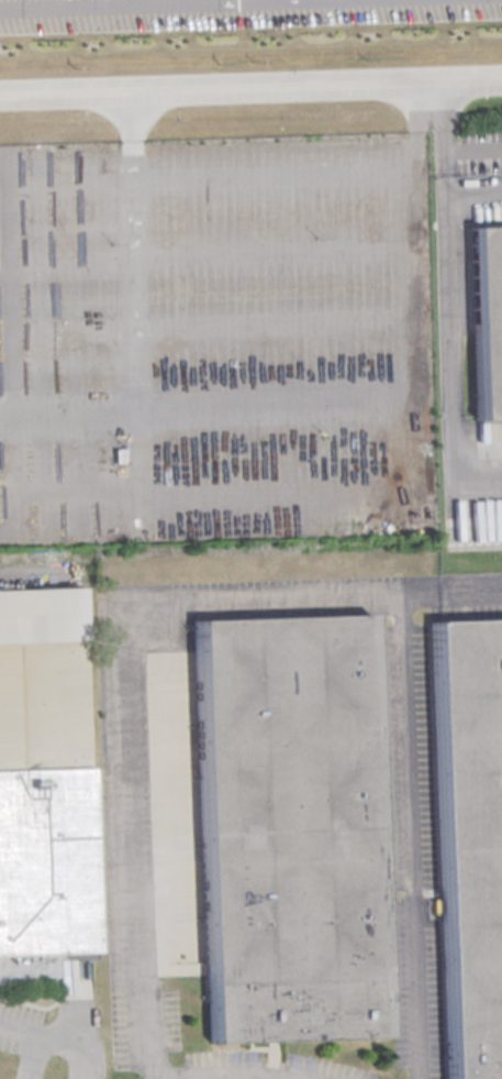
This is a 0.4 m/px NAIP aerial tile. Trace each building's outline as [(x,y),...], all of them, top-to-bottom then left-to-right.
[(471,227),(501,226),(501,419),(477,420),(471,227)] [(0,590),(0,770),(86,767),(78,587),(0,590)] [(371,616),(387,1037),(211,1045),(198,620),(371,616)] [(433,621),(501,620),(501,1078),(448,1078),(433,621)] [(0,770),(0,956),(91,956),(86,767),(0,770)]
